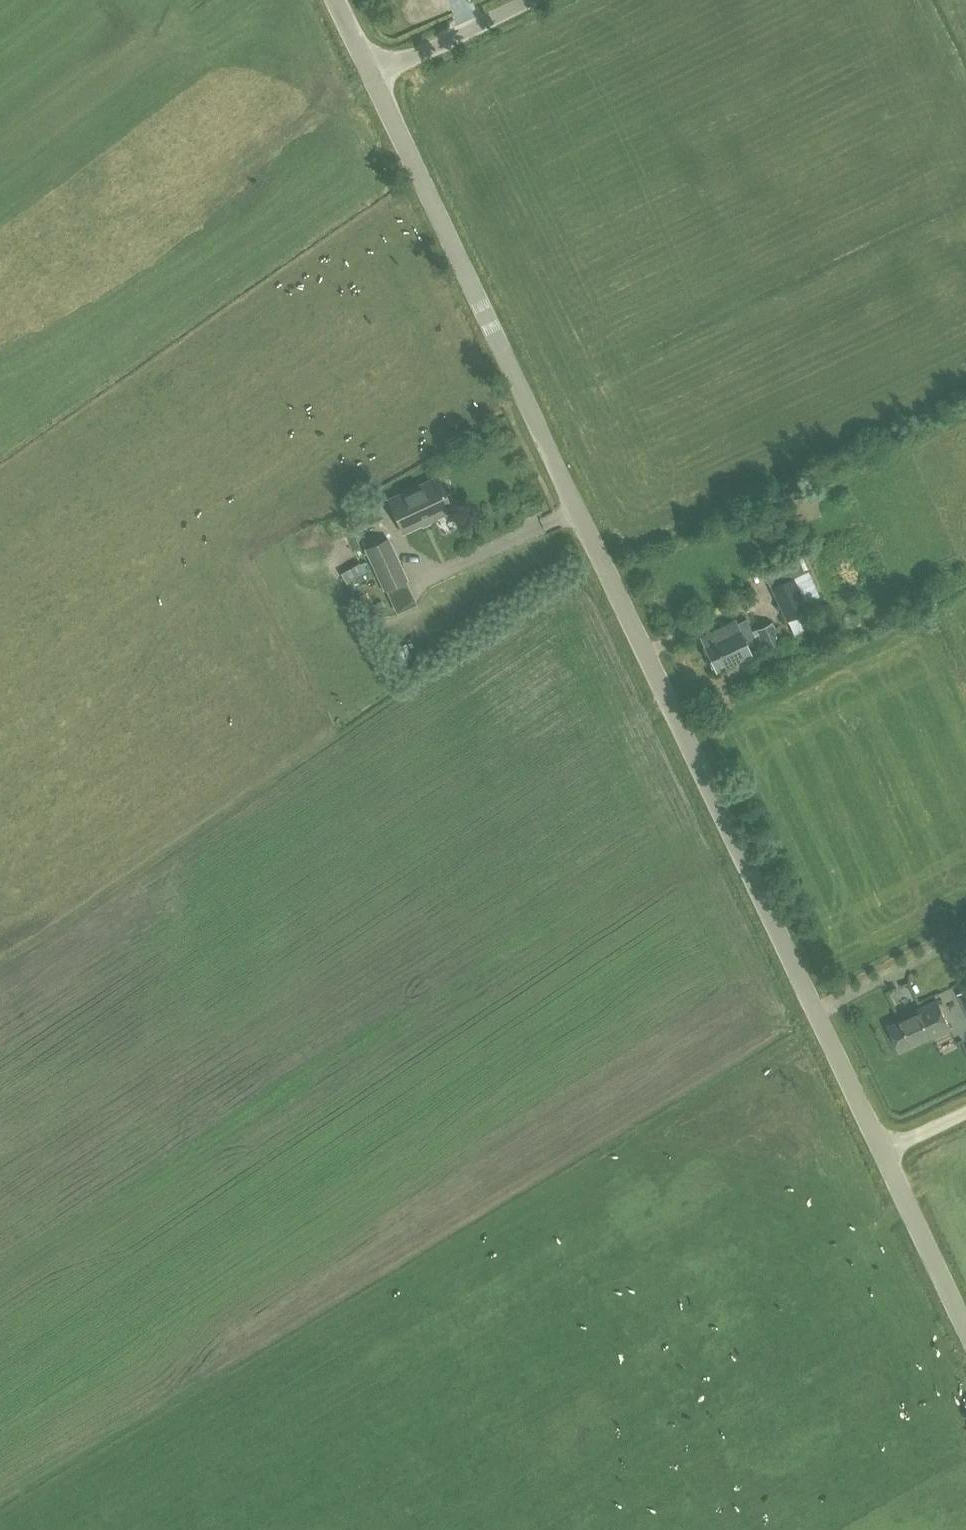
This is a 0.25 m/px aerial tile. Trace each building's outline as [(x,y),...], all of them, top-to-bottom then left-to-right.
[(437,476),(389,498),(404,530),(452,508),(437,476)] [(363,540),(385,532),(382,522),(360,530),(363,540)] [(408,578),(389,537),(364,547),(384,589),(408,578)] [(332,583),(369,572),(364,556),(327,568),(332,583)] [(809,609),(804,597),(794,576),(770,587),(786,620),(809,609)] [(744,640),(754,635),(746,618),(736,622),(735,619),(701,634),(717,669),(751,654),(744,640)] [(765,647),(781,640),(772,622),(756,629),(765,647)] [(958,996),(965,1012),(965,991),(958,996)] [(934,1038),(952,1030),(938,1001),(909,1015),(910,1018),(890,1027),(902,1051),(932,1036),(934,1038)]
